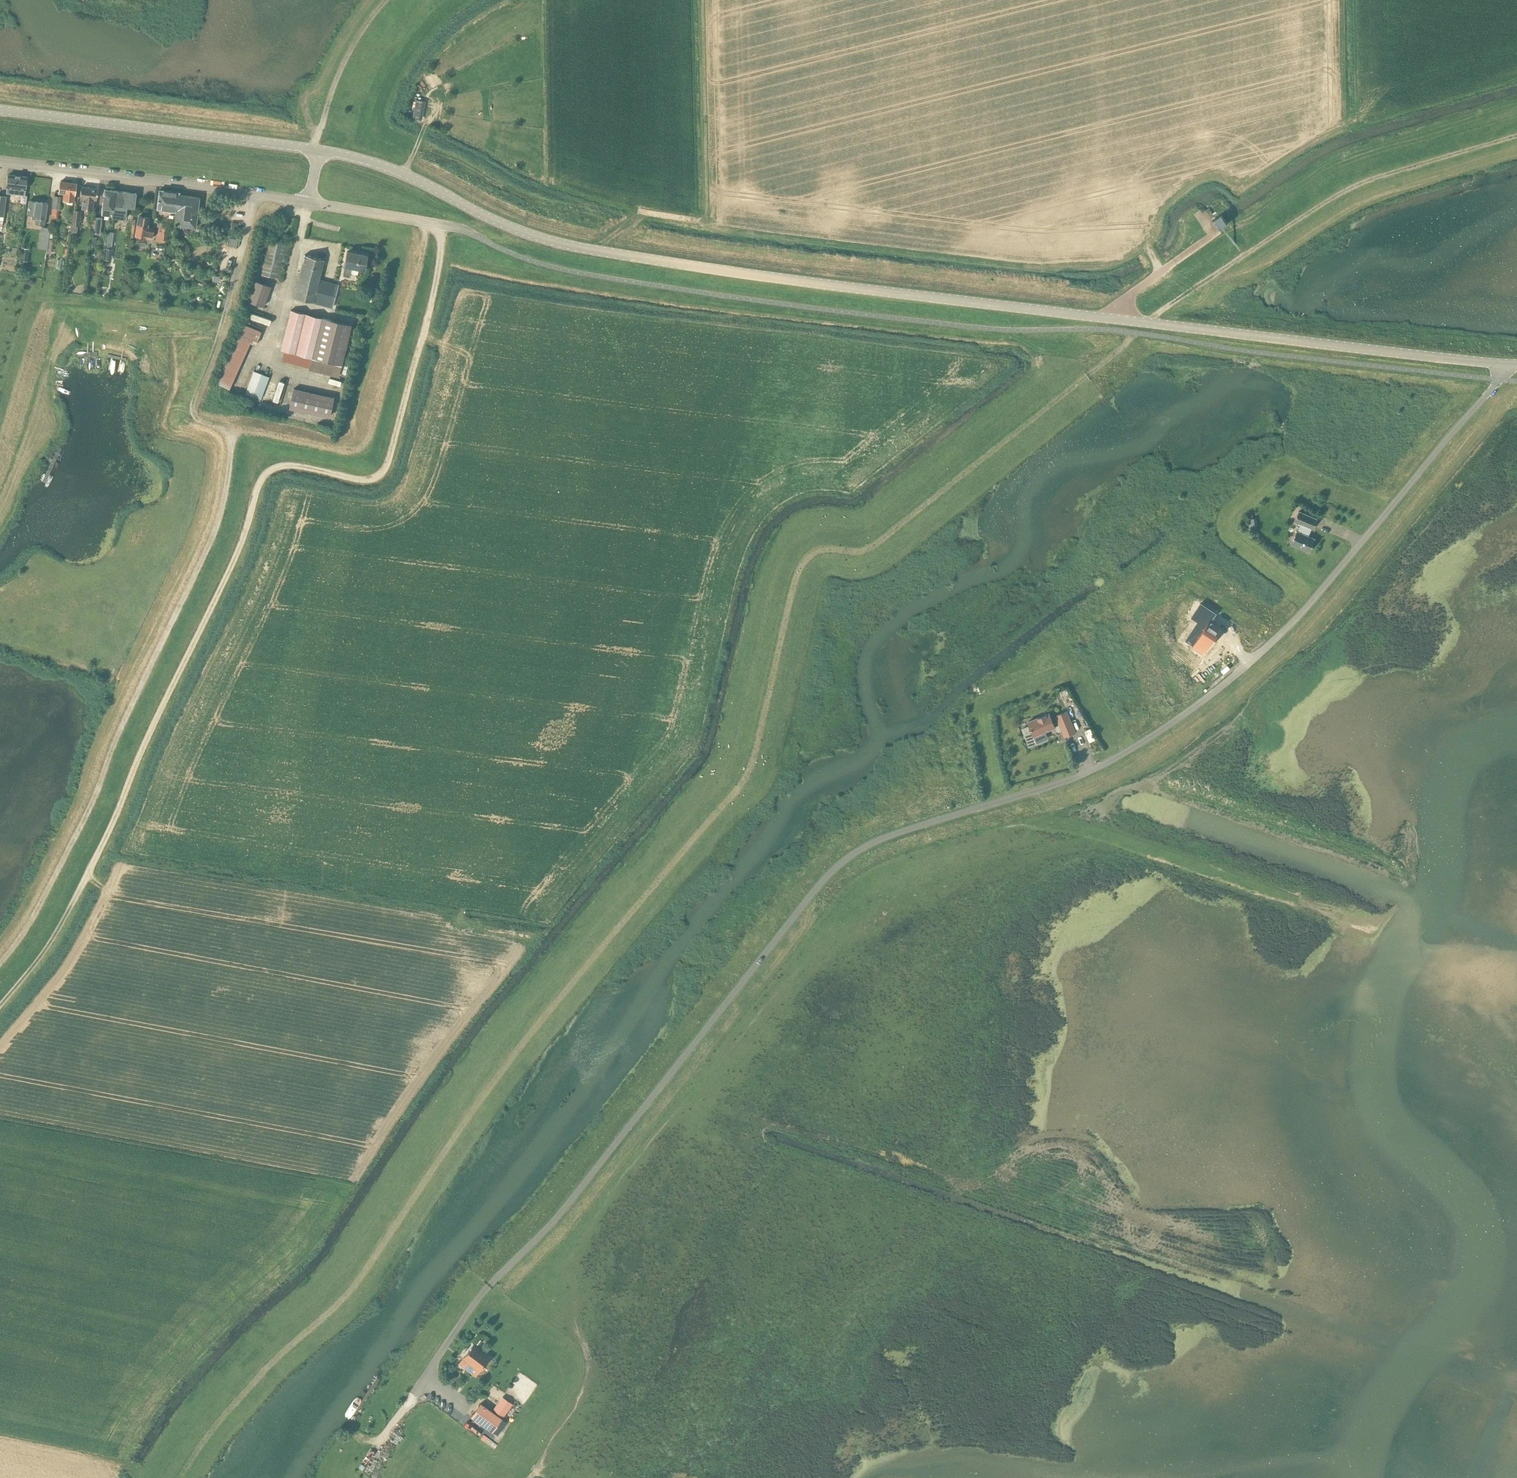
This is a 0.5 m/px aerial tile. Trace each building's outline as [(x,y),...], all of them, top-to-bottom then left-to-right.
[(416,99),(412,118),(420,119),(423,101),(416,99)] [(8,174),(6,193),(25,195),(27,177),(8,174)] [(60,181),(59,191),(59,193),(64,193),(63,200),(74,201),(74,195),(75,195),(76,183),(60,181)] [(82,187),(81,196),(81,198),(83,198),(82,208),(93,209),(94,199),(96,200),(96,198),(97,188),(82,187)] [(102,210),(101,215),(106,216),(111,216),(112,212),(114,190),(105,189),(104,197),(102,210)] [(112,212),(111,216),(112,216),(112,217),(125,219),(127,207),(134,208),(136,193),(114,190),(112,212)] [(179,194),(180,193),(159,190),(157,209),(176,212),(177,212),(179,194)] [(199,197),(179,194),(177,212),(176,212),(175,225),(195,227),(199,197)] [(55,196),(52,219),(58,220),(61,197),(55,196)] [(29,201),(28,210),(27,213),(32,214),(32,219),(36,219),(36,220),(36,221),(36,224),(44,225),(47,203),(29,201)] [(81,211),(74,210),(73,210),(70,233),(76,234),(77,225),(79,226),(81,211)] [(1215,218),(1212,220),(1218,229),(1228,223),(1221,214),(1219,216),(1215,218)] [(139,216),(137,226),(135,236),(151,239),(153,231),(147,230),(149,218),(139,216)] [(163,242),(165,226),(157,225),(155,241),(163,242)] [(40,227),(37,249),(46,250),(49,228),(40,227)] [(266,238),(263,248),(257,274),(279,279),(287,243),(266,238)] [(364,268),(365,265),(367,255),(347,251),(344,266),(345,266),(343,276),(349,277),(351,266),(364,268)] [(305,255),(302,264),(294,297),(332,306),(338,284),(319,279),(324,260),(305,255)] [(270,287),(252,280),(245,300),(263,307),(270,287)] [(292,311),(282,350),(284,351),(282,361),(308,368),(307,369),(337,377),(351,327),(292,311)] [(242,324),(215,383),(228,389),(249,343),(255,345),(261,331),(242,324)] [(333,397),(293,388),(288,409),(328,418),(333,397)] [(1297,531),(1291,544),(1310,552),(1315,539),(1307,535),(1310,528),(1313,529),(1317,519),(1299,511),(1295,521),(1302,524),(1299,532),(1297,531)] [(1252,519),(1248,519),(1250,529),(1254,528),(1257,528),(1255,518),(1254,518),(1252,519)] [(1215,613),(1201,604),(1192,617),(1198,621),(1186,640),(1202,651),(1216,630),(1208,625),(1215,613)] [(1030,726),(1022,729),(1029,746),(1037,742),(1034,736),(1045,731),(1054,727),(1055,727),(1053,721),(1057,719),(1063,732),(1064,736),(1076,732),(1067,711),(1056,715),(1056,716),(1057,719),(1052,721),(1051,718),(1049,713),(1028,722),(1030,726)] [(1089,729),(1085,730),(1087,736),(1090,742),(1093,740),(1095,740),(1090,728),(1089,729)] [(473,1346),(460,1363),(469,1370),(473,1364),(479,1369),(488,1357),(475,1347),(473,1346)] [(502,1396),(493,1409),(503,1416),(512,1403),(502,1396)] [(481,1403),(471,1416),(492,1431),(501,1418),(481,1403)]
